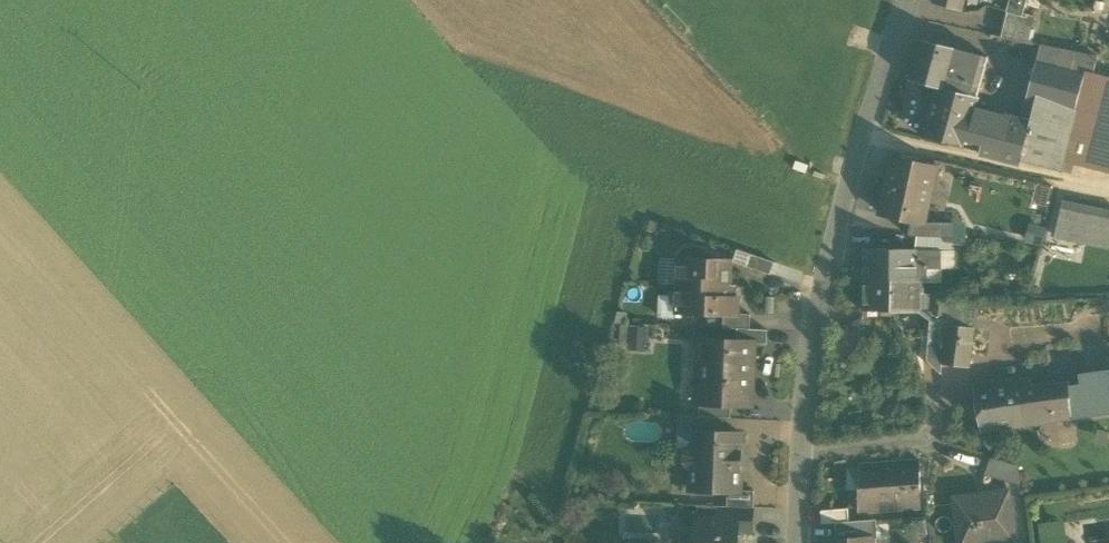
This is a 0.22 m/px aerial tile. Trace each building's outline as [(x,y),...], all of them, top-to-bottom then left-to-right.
[(933,3),(962,11),(964,0),(934,0),(933,3)] [(962,11),(979,10),(987,5),(1007,11),(1007,9),(1010,0),(964,0),(962,11)] [(1026,4),(1011,0),(1010,0),(1007,9),(1023,13),(1026,4)] [(1000,37),(1028,42),(1034,16),(1023,13),(1007,9),(1007,11),(1000,37)] [(962,148),(963,148),(974,107),(977,98),(943,89),(954,48),(922,39),(910,80),(928,85),(924,98),(934,101),(924,137),(963,146),(962,148)] [(1041,44),(1036,62),(1085,74),(1085,72),(1093,74),(1097,56),(1041,44)] [(943,89),(977,98),(988,57),(954,48),(943,89)] [(1021,120),(1030,123),(1069,132),(1070,129),(1085,74),(1036,62),(1021,120)] [(1070,129),(1108,140),(1108,78),(1093,74),(1085,72),(1085,74),(1070,129)] [(963,148),(1020,162),(1020,160),(1030,123),(1021,120),(985,111),(985,110),(974,107),(963,148)] [(1062,159),(1069,132),(1030,123),(1020,160),(1059,170),(1062,159)] [(1070,129),(1069,132),(1062,159),(1108,171),(1108,140),(1070,129)] [(911,220),(922,223),(923,222),(935,167),(894,157),(881,214),(911,220)] [(1108,248),(1108,212),(1065,202),(1057,236),(1108,248)] [(908,235),(916,236),(921,236),(952,237),(953,223),(923,222),(922,223),(911,220),(908,235)] [(952,250),(952,237),(921,236),(916,236),(915,249),(917,249),(917,250),(941,250),(952,250)] [(730,261),(746,266),(750,254),(734,248),(730,261)] [(892,280),(917,280),(917,250),(917,249),(915,249),(864,248),(863,279),(864,279),(892,280)] [(941,250),(917,250),(917,280),(923,280),(927,280),(927,268),(941,268),(941,250)] [(746,266),(771,274),(775,262),(750,254),(746,266)] [(678,258),(677,284),(730,286),(731,270),(726,270),(727,259),(678,258)] [(863,310),(892,310),(892,280),(864,279),(863,310)] [(917,280),(892,280),(892,310),(917,310),(917,280)] [(734,287),(730,286),(677,284),(676,313),(723,314),(738,315),(738,313),(738,297),(734,297),(734,287)] [(932,294),(932,314),(947,316),(949,296),(932,294)] [(723,328),(737,328),(750,329),(750,314),(738,313),(738,315),(723,314),(723,328)] [(943,348),(947,316),(932,314),(931,348),(943,348)] [(941,364),(968,368),(973,328),(947,324),(941,364)] [(767,330),(750,329),(737,328),(736,342),(754,343),(753,343),(767,344),(767,330)] [(731,404),(751,405),(753,343),(754,343),(736,342),(700,340),(697,402),(700,403),(731,404)] [(981,433),(1016,428),(1010,391),(1009,382),(974,387),(981,433)] [(1032,388),(1010,391),(1016,428),(1073,419),(1068,387),(1039,392),(1032,388)] [(699,416),(718,417),(730,418),(731,404),(700,403),(699,416)] [(718,432),(718,417),(699,416),(678,415),(677,432),(693,433),(693,431),(718,432)] [(727,491),(740,491),(740,490),(742,433),(718,432),(693,431),(693,433),(692,447),(690,447),(683,453),(683,462),(689,469),(691,469),(690,489),(727,491)] [(919,460),(900,461),(901,474),(919,471),(919,460)] [(989,476),(1019,483),(1017,467),(995,460),(989,476)] [(900,461),(890,462),(860,464),(859,512),(908,508),(920,507),(919,471),(901,474),(900,461)] [(727,506),(753,507),(754,490),(740,490),(740,491),(727,491),(727,506)] [(961,542),(1006,542),(1013,542),(1008,494),(978,497),(976,495),(956,497),(961,542)] [(739,533),(752,534),(753,507),(718,506),(717,519),(739,520),(739,533)] [(739,533),(739,520),(717,519),(695,518),(694,542),(738,542),(739,533)] [(1038,520),(1039,542),(1066,542),(1064,518),(1038,520)] [(836,523),(837,540),(870,538),(870,539),(877,538),(875,519),(836,523)]
